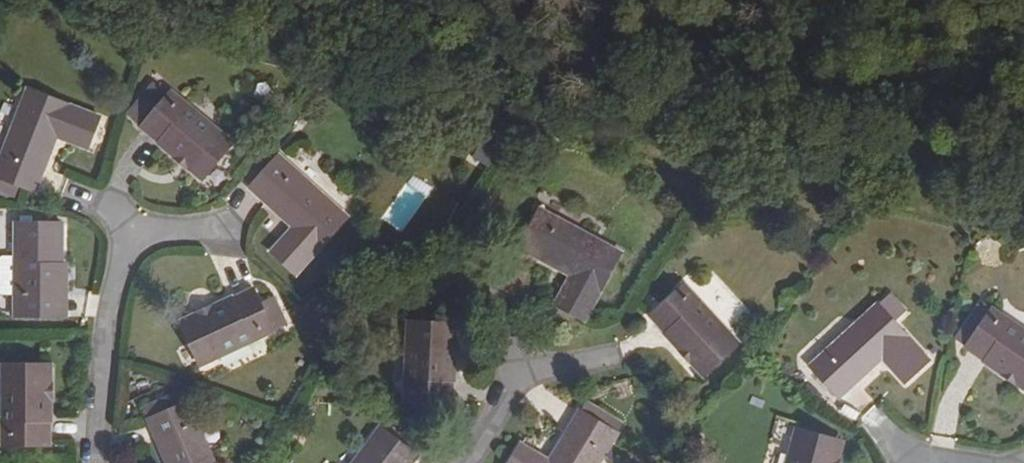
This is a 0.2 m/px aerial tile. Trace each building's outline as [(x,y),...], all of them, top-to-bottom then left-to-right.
[(67,141),(87,149),(99,116),(28,88),(0,158),(0,177),(34,191),(56,137),(59,127),(72,131),(67,141)] [(146,121),(142,126),(140,129),(201,179),(231,142),(170,91),(165,97),(155,91),(137,113),(146,121)] [(146,121),(137,113),(133,119),(142,126),(146,121)] [(56,137),(67,141),(72,131),(59,127),(56,137)] [(490,168),(501,148),(482,137),(470,156),(490,168)] [(348,217),(279,154),(249,188),(292,227),(271,252),(296,274),(348,217)] [(575,291),(565,286),(555,305),(584,321),(620,253),(539,209),(518,247),(570,275),(581,281),(575,291)] [(53,316),(54,257),(62,257),(61,223),(14,223),(15,258),(0,258),(0,293),(14,293),(14,316),(53,316)] [(54,257),(53,316),(61,316),(62,257),(54,257)] [(581,281),(570,275),(565,286),(575,291),(581,281)] [(738,343),(683,285),(648,318),(703,376),(738,343)] [(272,331),(272,330),(268,323),(281,317),(271,296),(258,302),(251,287),(181,321),(203,366),(272,331)] [(879,302),(897,316),(905,306),(887,292),(879,302)] [(964,349),(1023,390),(1023,331),(991,308),(989,310),(979,303),(959,333),(970,339),(964,349)] [(897,360),(889,367),(904,384),(929,362),(876,304),(809,366),(839,398),(881,360),(890,351),(897,360)] [(285,323),(281,317),(268,323),(272,330),(285,323)] [(454,324),(406,321),(403,403),(452,404),(454,324)] [(970,339),(959,333),(953,342),(964,349),(970,339)] [(881,360),(889,367),(897,360),(890,351),(881,360)] [(2,445),(51,445),(52,365),(2,364),(2,445)] [(149,421),(167,462),(214,462),(184,392),(154,405),(159,416),(149,421)] [(590,418),(594,408),(586,403),(580,412),(590,418)] [(159,416),(154,405),(144,408),(149,421),(159,416)] [(594,408),(590,418),(580,412),(579,411),(549,461),(520,444),(509,462),(598,462),(616,433),(608,429),(613,419),(594,408)] [(621,424),(613,419),(608,429),(616,433),(621,424)] [(417,455),(380,428),(354,462),(411,462),(417,455)] [(842,442),(795,429),(786,462),(837,462),(842,442)]
